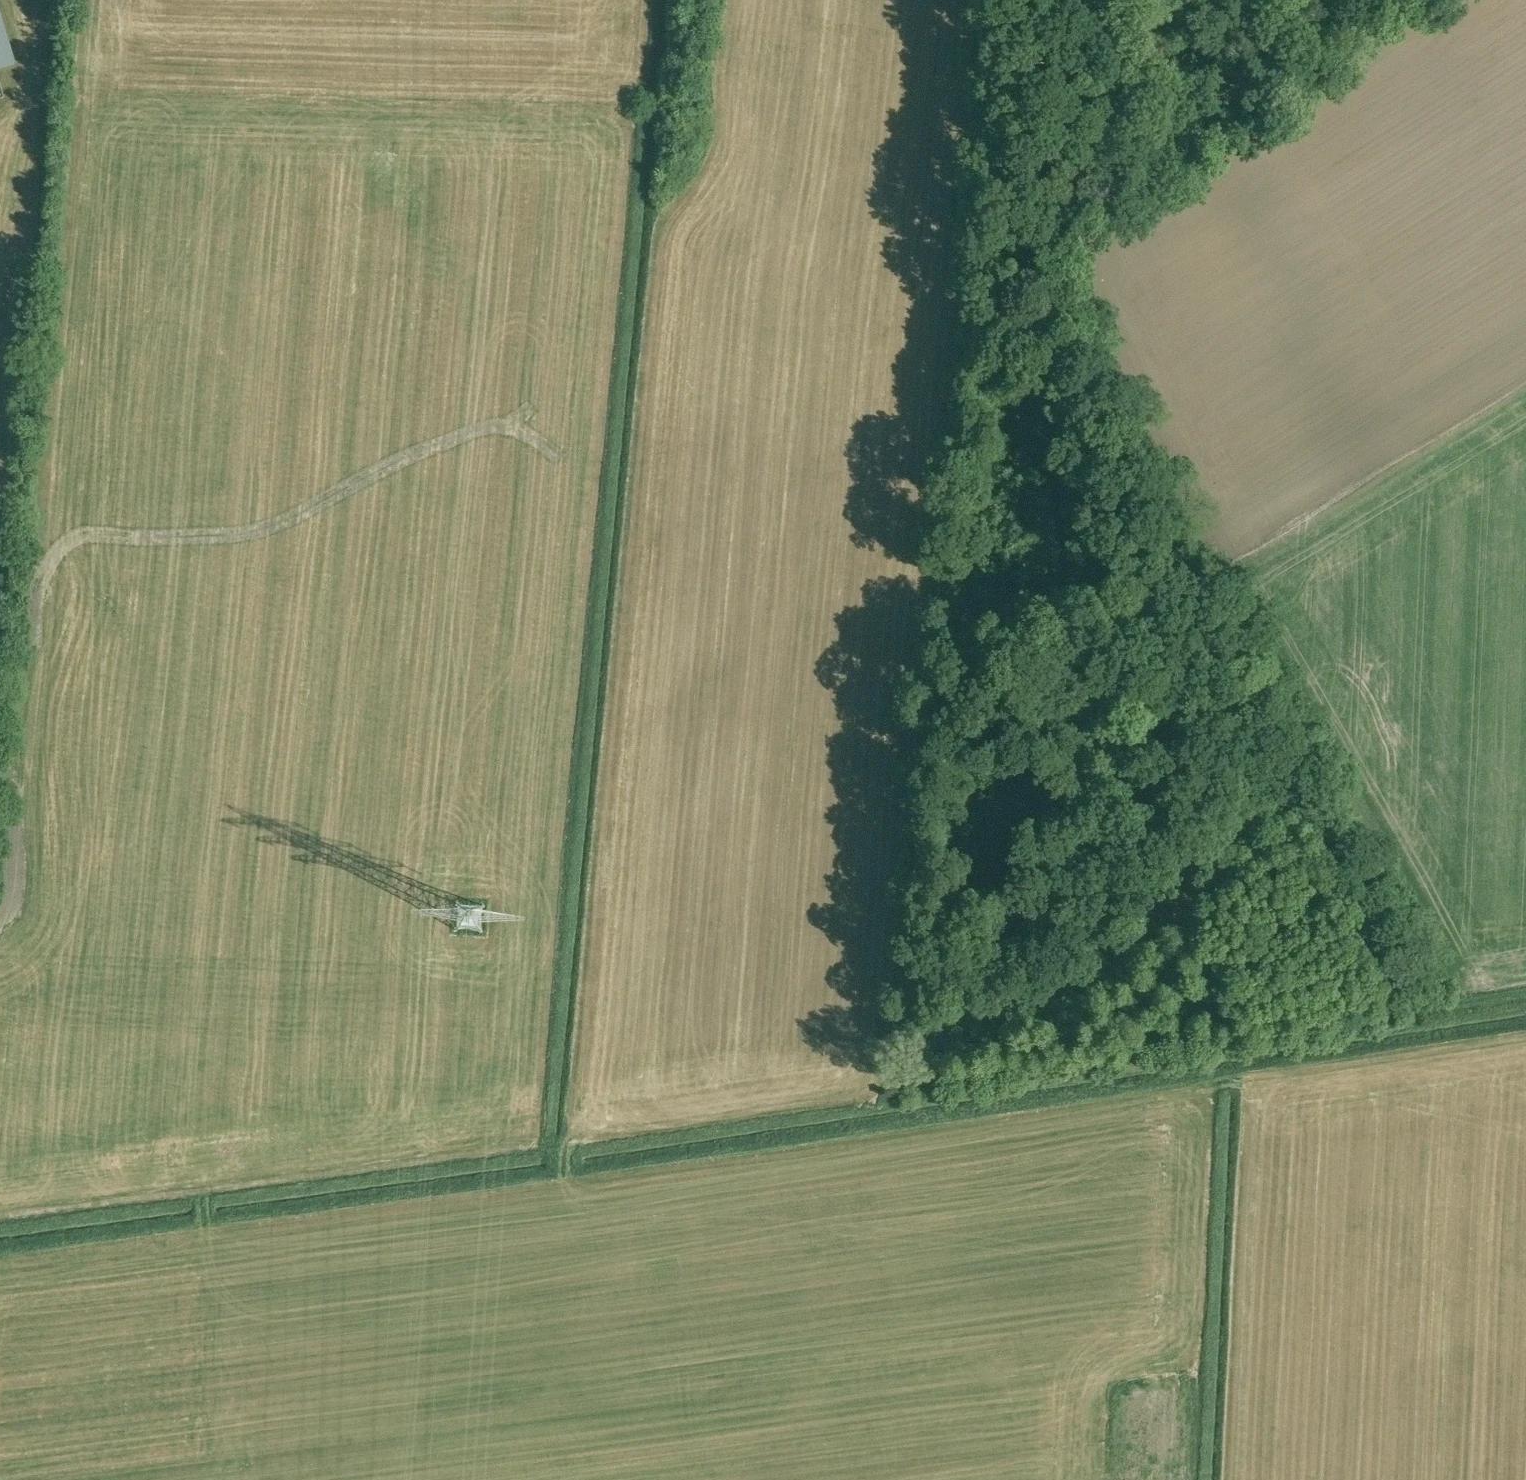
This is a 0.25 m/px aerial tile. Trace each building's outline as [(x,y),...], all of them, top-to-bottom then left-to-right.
[(16,67),(0,11),(0,71),(16,67)]
